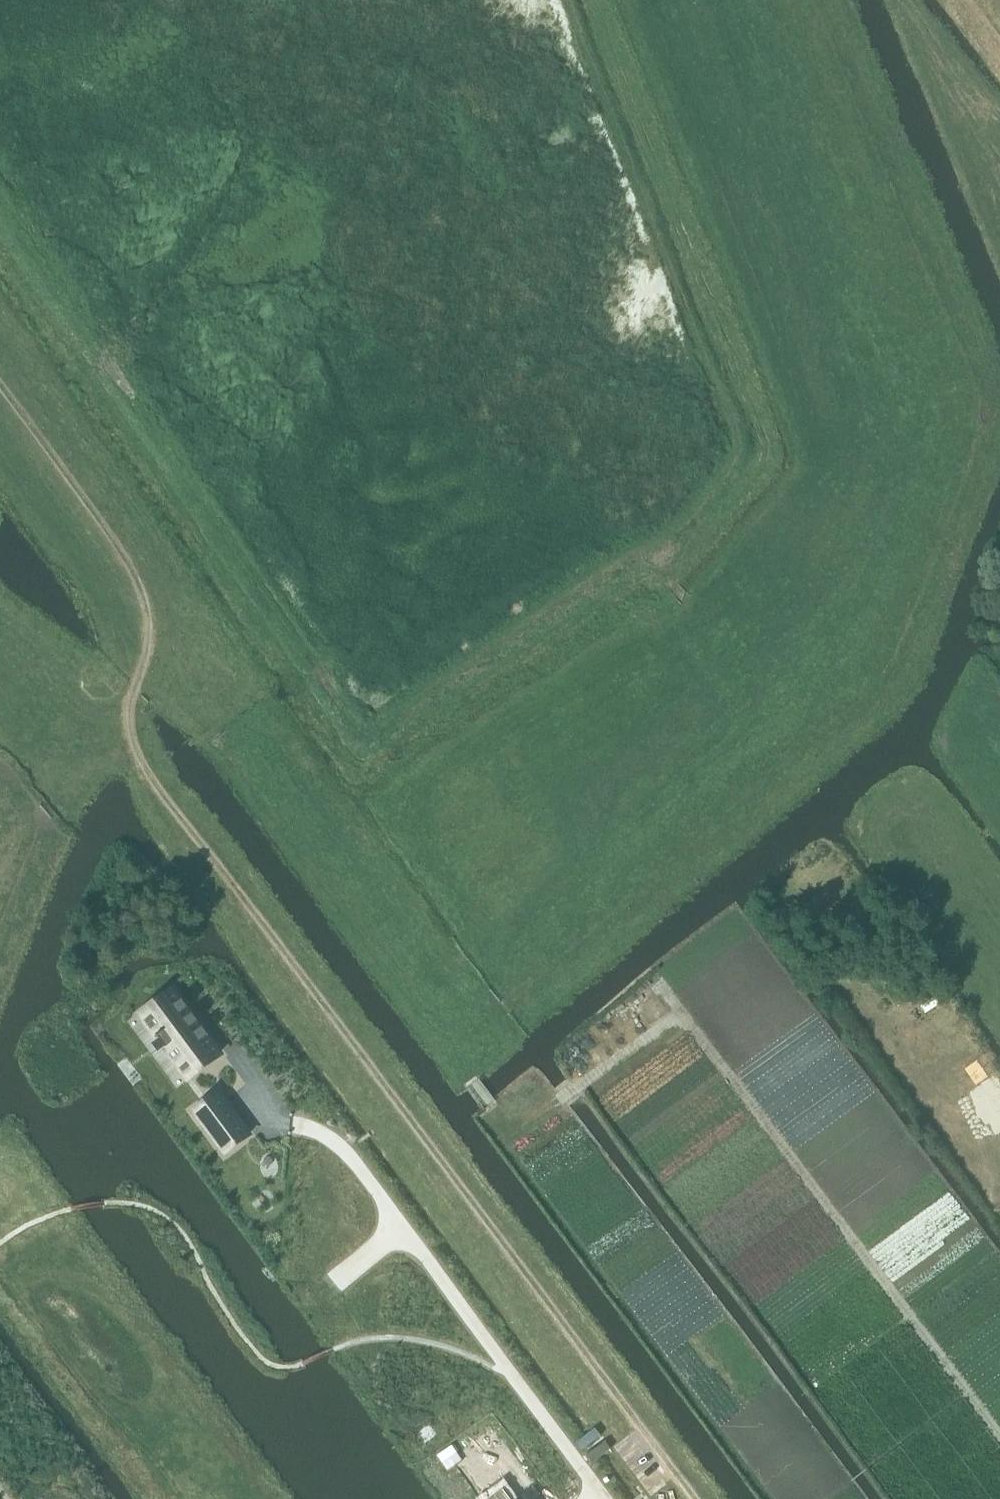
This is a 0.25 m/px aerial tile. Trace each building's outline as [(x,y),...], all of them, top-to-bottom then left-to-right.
[(173,991),(141,1015),(157,1037),(158,1037),(159,1038),(160,1037),(166,1046),(165,1047),(166,1047),(166,1048),(165,1048),(167,1050),(186,1076),(187,1078),(189,1077),(197,1071),(198,1070),(209,1062),(210,1061),(218,1055),(219,1054),(218,1052),(212,1044),(207,1037),(209,1036),(202,1027),(200,1028),(197,1024),(198,1022),(198,1021),(197,1022),(192,1015),(193,1015),(192,1013),(190,1015),(187,1010),(188,1008),(182,1000),(180,1001),(173,991)] [(218,1093),(194,1110),(225,1152),(249,1135),(218,1093)] [(491,1498),(507,1498),(501,1490),(499,1492),(500,1493),(491,1498)]
